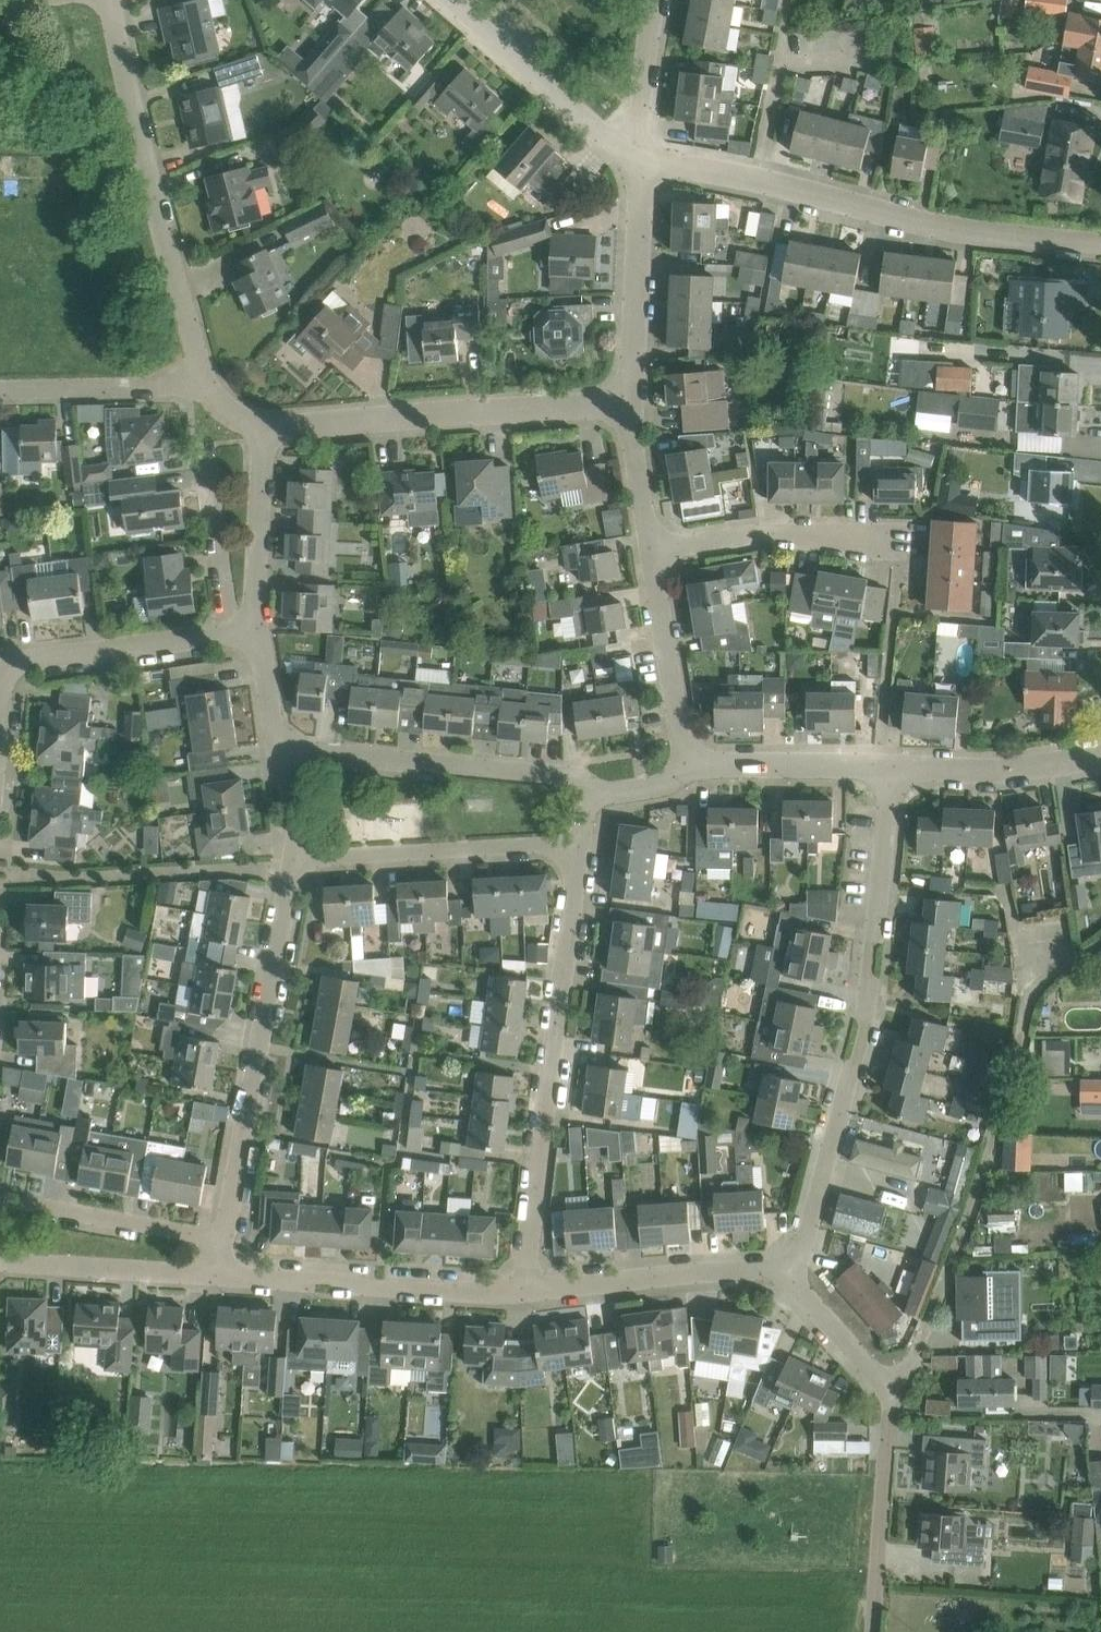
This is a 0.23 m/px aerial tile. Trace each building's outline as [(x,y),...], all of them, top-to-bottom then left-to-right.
[(162,9),(166,28),(171,27),(174,39),(178,59),(183,58),(185,67),(220,59),(218,50),(210,18),(206,0),(202,0),(162,9)] [(308,88),(344,45),(359,27),(368,18),(356,8),(363,0),(306,0),(317,10),(324,2),(331,8),(334,5),(346,15),(341,21),(339,19),(292,73),(308,88)] [(368,18),(359,27),(374,40),(369,46),(381,57),(387,50),(411,71),(435,43),(411,22),(416,17),(403,6),(398,13),(383,0),(368,18)] [(689,19),(730,26),(735,3),(716,0),(693,0),(689,19)] [(1015,17),(1018,0),(1003,0),(1000,15),(1015,17)] [(1066,14),(1068,0),(1030,0),(1029,9),(1066,14)] [(766,9),(763,23),(775,26),(778,11),(766,9)] [(1064,44),(1100,51),(1100,19),(1070,13),(1064,44)] [(730,26),(689,19),(685,43),(726,50),(730,26)] [(936,38),(915,39),(916,54),(922,53),(936,52),(937,52),(936,38)] [(1064,44),(1059,72),(1032,67),(1028,90),(1068,97),(1071,77),(1100,83),(1100,51),(1064,44)] [(344,45),(308,88),(311,90),(322,100),(323,100),(326,102),(362,60),(359,58),(344,45)] [(758,53),(755,67),(767,69),(770,55),(758,53)] [(264,74),(257,54),(215,68),(221,88),(264,74)] [(683,71),(680,95),(733,103),(734,103),(735,92),(722,90),(726,63),(698,60),(696,72),(683,71)] [(767,69),(755,67),(753,82),(765,84),(767,69)] [(504,125),(492,114),(502,102),(465,69),(436,102),(449,114),(453,109),(475,128),(463,142),(478,155),(504,125)] [(868,74),(865,85),(879,89),(882,78),(868,74)] [(795,88),(795,89),(809,92),(812,81),(798,77),(795,88)] [(841,89),(855,93),(858,81),(844,78),(841,89)] [(421,109),(433,96),(422,87),(411,100),(421,109)] [(229,137),(217,89),(182,97),(193,146),(229,137)] [(731,116),(733,103),(680,95),(677,120),(697,122),(696,136),(729,140),(732,116),(731,116)] [(323,100),(322,100),(300,122),(278,130),(285,148),(308,140),(327,121),(326,120),(335,111),(326,102),(323,100)] [(1000,141),(1040,148),(1049,103),(1006,108),(1000,141)] [(791,151),(815,157),(825,117),(801,111),(791,151)] [(815,157),(837,163),(848,123),(825,117),(815,157)] [(1041,195),(1082,203),(1095,127),(1055,120),(1041,195)] [(848,123),(837,163),(861,169),(866,150),(882,154),(887,133),(848,123)] [(540,199),(551,209),(580,176),(568,166),(565,164),(567,161),(556,150),(556,149),(530,127),(495,167),(522,191),(529,183),(543,195),(540,199)] [(942,143),(898,135),(891,175),(922,180),(924,167),(938,170),(942,143)] [(208,208),(214,231),(263,218),(256,188),(272,184),(267,166),(251,170),(250,167),(207,178),(214,206),(208,208)] [(674,226),(716,228),(729,228),(729,218),(716,218),(717,204),(675,202),(674,226)] [(283,225),(292,244),(335,223),(326,204),(283,225)] [(762,211),(757,239),(772,242),(777,214),(762,211)] [(716,228),(674,226),(673,250),(715,253),(716,228)] [(526,227),(488,238),(488,255),(488,258),(493,256),(503,253),(531,245),(526,227)] [(596,236),(552,234),(551,248),(543,248),(542,266),(550,266),(550,275),(569,276),(568,285),(572,289),(579,290),(585,284),(586,277),(594,277),(596,236)] [(807,287),(815,245),(791,241),(783,282),(806,286),(807,287)] [(830,291),(838,250),(815,245),(807,287),(806,286),(804,295),(814,297),(815,288),(830,291)] [(245,278),(235,282),(252,318),(290,300),(266,250),(238,264),(245,278)] [(735,264),(753,268),(767,271),(770,256),(738,250),(735,264)] [(847,326),(862,328),(868,291),(855,290),(861,254),(838,250),(830,291),(854,295),(847,326)] [(886,252),(880,293),(905,296),(910,255),(886,252)] [(933,258),(910,255),(905,296),(928,299),(933,258)] [(933,258),(928,299),(950,302),(952,302),(964,303),(967,276),(955,274),(957,261),(933,258)] [(767,271),(753,268),(750,283),(764,286),(767,271)] [(672,274),(671,298),(713,300),(714,276),(672,274)] [(1064,336),(1066,302),(1083,303),(1084,286),(1015,283),(1014,300),(1026,301),(1025,334),(1064,336)] [(868,291),(862,328),(877,331),(879,317),(878,317),(880,293),(868,291)] [(748,296),(744,317),(757,319),(761,298),(748,296)] [(765,311),(779,314),(783,301),(768,297),(765,311)] [(671,298),(670,322),(712,324),(713,300),(671,298)] [(503,310),(502,299),(487,299),(487,310),(503,310)] [(381,335),(398,337),(403,305),(385,303),(381,335)] [(536,353),(542,358),(553,358),(557,352),(564,352),(568,357),(579,357),(584,351),(584,340),(579,336),(578,329),(582,325),(588,325),(594,319),(593,304),(559,306),(560,311),(539,312),(534,317),(535,327),(530,330),(531,339),(536,342),(536,353)] [(302,327),(287,343),(302,356),(310,348),(325,362),(335,351),(339,347),(344,352),(340,356),(354,368),(364,358),(375,346),(378,342),(366,330),(371,324),(350,305),(339,317),(328,307),(306,331),(302,327)] [(455,307),(455,314),(407,317),(409,343),(424,342),(426,363),(459,360),(457,336),(466,336),(466,338),(481,337),(479,305),(455,307)] [(808,321),(824,323),(827,313),(810,310),(808,321)] [(900,333),(915,335),(916,321),(901,319),(900,333)] [(945,332),(960,334),(962,321),(947,319),(945,332)] [(712,324),(670,322),(669,346),(689,347),(689,357),(709,358),(710,348),(711,348),(712,324)] [(749,326),(736,325),(739,353),(751,352),(749,326)] [(903,360),(902,386),(972,390),(972,386),(973,367),(954,366),(954,363),(903,360)] [(1058,365),(1019,364),(1018,402),(1077,405),(1079,374),(1058,373),(1058,365)] [(726,399),(723,370),(667,374),(669,405),(682,404),(684,431),(730,428),(728,399),(726,399)] [(801,382),(799,391),(813,393),(816,378),(807,376),(801,382)] [(961,395),(959,416),(957,427),(997,431),(1000,399),(961,395)] [(1077,405),(1018,402),(1017,431),(1041,432),(1040,433),(1076,435),(1077,422),(1081,420),(1082,411),(1077,408),(1077,405)] [(123,439),(126,462),(146,460),(145,458),(167,455),(162,416),(139,419),(139,409),(108,409),(108,440),(123,439)] [(84,483),(81,466),(79,445),(63,446),(58,446),(57,419),(40,420),(40,425),(22,425),(22,427),(4,427),(5,475),(20,475),(42,475),(42,461),(65,461),(68,485),(84,483)] [(779,426),(780,437),(778,437),(779,449),(796,448),(795,436),(791,436),(790,426),(779,426)] [(818,442),(820,431),(806,429),(804,440),(818,442)] [(820,431),(818,442),(832,444),(834,433),(820,431)] [(668,453),(672,478),(712,472),(708,448),(716,446),(714,433),(680,435),(682,451),(668,453)] [(871,455),(889,456),(889,438),(857,437),(857,480),(871,480),(871,455)] [(557,452),(536,456),(543,499),(563,496),(562,491),(581,488),(584,503),(607,499),(601,463),(585,465),(583,452),(558,456),(557,452)] [(737,453),(739,468),(749,466),(747,452),(737,453)] [(1074,471),(1047,470),(1048,456),(1053,457),(1053,456),(1016,452),(1015,474),(1030,480),(1029,502),(1045,503),(1061,508),(1062,504),(1072,504),(1073,496),(1078,480),(1074,479),(1074,471)] [(458,462),(461,505),(483,503),(484,518),(512,516),(509,465),(494,466),(494,460),(458,462)] [(84,483),(110,480),(114,479),(112,462),(81,466),(84,483)] [(771,501),(795,501),(796,463),(771,463),(771,501)] [(795,501),(819,501),(820,463),(796,463),(795,501)] [(820,463),(819,501),(844,501),(844,463),(820,463)] [(875,502),(916,502),(916,490),(923,490),(924,467),(899,466),(899,472),(875,472),(875,502)] [(301,507),(300,520),(331,522),(333,470),(303,468),(302,481),(291,481),(291,486),(289,489),(288,490),(287,494),(288,497),(289,500),(290,501),(290,507),(301,507)] [(383,514),(422,511),(424,526),(439,524),(438,510),(437,493),(435,472),(402,474),(402,471),(380,473),(383,514)] [(712,472),(672,478),(676,503),(681,502),(685,521),(725,515),(722,493),(715,494),(712,472)] [(151,534),(150,530),(185,526),(180,490),(158,493),(155,474),(114,479),(110,480),(113,505),(125,504),(126,512),(123,513),(125,530),(129,529),(129,533),(133,532),(133,537),(151,534)] [(87,508),(85,491),(73,492),(75,509),(87,508)] [(603,510),(607,536),(626,533),(622,507),(603,510)] [(934,519),(932,549),(976,552),(978,522),(934,519)] [(331,522),(300,520),(300,533),(289,533),(287,559),(298,560),(298,573),(328,574),(331,522)] [(991,534),(1004,534),(1004,522),(992,522),(991,534)] [(1059,548),(1059,531),(1004,522),(1004,534),(1003,547),(1029,548),(1028,557),(1036,558),(1034,588),(1080,590),(1081,560),(1077,559),(1077,548),(1059,548)] [(1003,547),(1004,534),(991,534),(991,546),(1003,547)] [(564,545),(568,570),(581,568),(583,582),(618,576),(613,550),(606,551),(604,538),(564,545)] [(81,557),(52,561),(59,616),(85,613),(81,585),(96,584),(93,562),(93,556),(91,556),(90,549),(80,551),(81,557)] [(932,549),(931,578),(974,581),(976,552),(932,549)] [(984,563),(996,564),(997,552),(985,551),(984,563)] [(93,553),(95,570),(111,568),(109,552),(93,553)] [(148,558),(150,575),(147,575),(152,614),(195,608),(192,581),(184,582),(180,553),(148,558)] [(686,595),(689,611),(732,604),(730,589),(735,584),(758,580),(754,559),(738,561),(704,567),(707,581),(689,584),(691,594),(686,595)] [(12,566),(12,570),(15,594),(30,592),(34,620),(59,616),(52,561),(12,566)] [(393,562),(395,583),(408,582),(406,561),(393,562)] [(996,564),(984,563),(983,575),(995,576),(996,564)] [(5,623),(4,612),(17,610),(15,594),(12,570),(0,572),(0,624),(5,623)] [(771,594),(786,594),(786,571),(772,571),(771,594)] [(814,610),(837,614),(844,575),(819,571),(819,574),(797,571),(791,610),(814,614),(814,610)] [(844,575),(837,614),(880,622),(886,588),(868,585),(868,580),(844,575)] [(974,581),(931,578),(929,608),(972,610),(974,581)] [(304,618),(304,631),(332,632),(334,585),(306,583),(305,591),(286,591),(285,617),(304,618)] [(1006,598),(1016,598),(1016,587),(1006,586),(1006,598)] [(982,602),(993,603),(994,591),(983,590),(982,602)] [(571,597),(550,600),(553,619),(575,615),(578,635),(593,633),(626,628),(622,602),(603,605),(601,592),(571,597)] [(993,603),(982,602),(981,615),(992,616),(993,603)] [(732,604),(689,611),(691,626),(696,626),(698,637),(712,634),(714,650),(753,651),(749,624),(734,619),(732,604)] [(1034,644),(1078,645),(1078,644),(1085,644),(1086,631),(1079,631),(1079,613),(1074,613),(1074,607),(1057,606),(1057,613),(1035,612),(1034,644)] [(979,626),(961,624),(960,636),(978,638),(979,626)] [(345,635),(329,634),(328,648),(343,649),(345,635)] [(392,651),(393,641),(382,640),(381,651),(392,651)] [(419,643),(407,642),(407,653),(419,653),(419,643)] [(1004,657),(1029,658),(1029,642),(1005,642),(1004,657)] [(595,646),(597,660),(609,658),(606,644),(595,646)] [(620,679),(637,678),(636,656),(619,656),(620,679)] [(1027,659),(1027,671),(1026,706),(1042,707),(1042,727),(1070,727),(1070,708),(1077,708),(1078,673),(1041,672),(1041,659),(1027,659)] [(339,699),(342,664),(316,661),(315,674),(302,673),(299,708),(325,710),(326,698),(339,699)] [(349,721),(374,724),(379,677),(355,675),(356,665),(342,664),(339,699),(352,700),(349,721)] [(867,680),(881,681),(881,672),(868,672),(867,680)] [(177,697),(181,724),(234,717),(230,688),(217,690),(215,674),(170,680),(173,697),(177,697)] [(731,736),(740,736),(740,692),(740,674),(729,674),(729,683),(716,683),(716,688),(701,688),(701,709),(716,709),(716,730),(731,730),(731,736)] [(740,692),(740,736),(750,736),(750,730),(765,730),(765,715),(786,716),(786,700),(786,693),(786,677),(765,676),(765,692),(740,692)] [(391,678),(379,677),(374,724),(399,726),(400,712),(413,714),(416,680),(402,679),(401,690),(390,689),(391,678)] [(914,737),(929,738),(933,694),(918,693),(911,679),(899,678),(897,691),(892,691),(891,706),(905,707),(903,731),(914,732),(914,737)] [(416,680),(413,714),(426,715),(424,729),(449,731),(452,697),(453,684),(451,684),(416,680)] [(598,693),(599,699),(604,734),(629,730),(627,717),(640,715),(634,680),(597,686),(598,693)] [(933,694),(929,738),(945,739),(945,735),(956,736),(958,711),(972,712),(973,698),(968,697),(969,684),(956,683),(948,696),(933,694)] [(475,720),(488,721),(491,687),(453,684),(452,697),(449,731),(474,734),(475,720)] [(596,684),(588,685),(589,694),(598,693),(597,686),(596,684)] [(499,737),(523,739),(528,691),(491,687),(488,721),(500,722),(499,737)] [(528,691),(523,739),(548,741),(549,733),(563,734),(563,694),(541,692),(528,691)] [(44,707),(42,733),(97,738),(98,738),(110,739),(111,727),(94,726),(96,713),(90,712),(92,695),(61,692),(60,705),(53,704),(50,707),(44,707)] [(822,736),(832,736),(832,693),(808,693),(807,730),(822,730),(822,736)] [(832,693),(832,736),(841,736),(841,730),(856,730),(856,693),(832,693)] [(599,699),(574,703),(580,738),(604,734),(599,699)] [(234,717),(181,724),(181,725),(192,723),(196,752),(188,753),(191,772),(207,769),(204,750),(238,746),(234,717)] [(84,778),(87,749),(95,750),(97,738),(42,733),(39,759),(45,759),(48,763),(55,764),(54,776),(84,778)] [(113,739),(110,739),(98,738),(97,750),(112,751),(113,739)] [(206,797),(208,811),(247,806),(243,778),(231,780),(229,767),(189,773),(193,799),(206,797)] [(36,789),(34,816),(96,821),(97,810),(81,808),(84,778),(54,776),(52,788),(45,787),(42,790),(36,789)] [(784,839),(809,840),(809,801),(785,800),(784,839)] [(809,801),(809,840),(808,853),(818,853),(818,840),(833,840),(834,801),(809,801)] [(678,815),(688,815),(688,805),(678,805),(678,815)] [(1010,862),(1011,864),(1025,861),(1023,848),(1062,842),(1059,824),(1046,826),(1043,805),(1015,810),(1017,823),(1004,825),(1009,852),(1010,862)] [(1068,844),(1073,878),(1098,874),(1095,858),(1100,857),(1100,805),(1087,807),(1088,812),(1078,814),(1082,842),(1068,844)] [(247,806),(208,811),(211,825),(197,827),(201,856),(240,851),(238,835),(251,833),(247,806)] [(734,847),(734,808),(710,808),(710,826),(698,826),(697,867),(733,867),(733,847),(734,847)] [(759,808),(734,808),(734,847),(758,848),(759,808)] [(945,808),(944,818),(945,818),(944,843),(969,844),(970,809),(945,808)] [(996,810),(970,809),(969,844),(994,845),(995,832),(996,810)] [(96,821),(34,816),(31,842),(37,842),(40,846),(47,846),(46,859),(76,862),(79,832),(95,833),(96,821)] [(945,818),(944,818),(919,817),(918,852),(944,853),(944,843),(945,818)] [(622,824),(619,848),(656,853),(659,829),(622,824)] [(619,848),(616,871),(653,876),(656,853),(619,848)] [(1009,852),(997,853),(999,864),(1010,862),(1009,852)] [(744,857),(744,876),(755,875),(754,857),(744,857)] [(653,876),(616,871),(613,896),(650,900),(653,876)] [(685,871),(683,890),(693,891),(695,872),(685,871)] [(547,875),(522,876),(524,914),(549,912),(547,875)] [(522,876),(499,877),(502,934),(511,934),(510,914),(524,914),(522,876)] [(931,889),(941,890),(943,878),(932,876),(931,889)] [(209,911),(208,914),(247,921),(251,896),(247,895),(238,894),(241,880),(223,877),(214,877),(212,889),(209,911)] [(502,934),(499,877),(474,879),(476,916),(490,915),(491,935),(502,934)] [(943,878),(941,890),(952,891),(953,879),(943,878)] [(448,880),(423,881),(425,921),(426,932),(436,931),(435,921),(449,920),(449,925),(463,924),(462,899),(449,900),(448,880)] [(157,900),(174,903),(178,881),(161,882),(157,900)] [(425,921),(423,881),(399,883),(400,903),(388,903),(390,939),(402,939),(401,923),(414,922),(415,933),(426,932),(425,921)] [(350,885),(352,925),(352,935),(363,934),(362,924),(376,923),(374,884),(350,885)] [(328,926),(352,925),(350,885),(325,887),(328,926)] [(1085,888),(1070,891),(1073,907),(1088,904),(1085,888)] [(808,916),(837,922),(839,904),(840,889),(808,889),(808,903),(808,916)] [(29,904),(29,920),(26,922),(24,925),(24,928),(25,932),(28,934),(28,938),(68,940),(69,921),(92,922),(92,914),(93,892),(56,891),(56,905),(29,904)] [(927,897),(924,922),(924,923),(949,926),(960,927),(962,901),(927,897)] [(722,918),(737,920),(739,904),(724,903),(722,918)] [(791,903),(791,913),(806,916),(808,916),(808,903),(791,903)] [(695,906),(681,904),(679,915),(693,917),(695,906)] [(611,907),(607,944),(653,950),(666,951),(671,915),(611,907)] [(782,911),(774,947),(838,960),(839,952),(829,950),(832,934),(804,928),(806,916),(791,913),(782,911)] [(191,934),(188,948),(234,956),(236,944),(242,945),(247,921),(208,914),(204,937),(191,934)] [(987,919),(986,929),(999,931),(1000,920),(987,919)] [(914,921),(911,946),(946,950),(949,926),(924,923),(924,922),(914,921)] [(999,931),(986,929),(985,940),(998,941),(999,931)] [(528,951),(527,960),(547,961),(548,952),(549,942),(528,941),(528,951)] [(607,944),(602,980),(609,981),(648,986),(650,987),(661,988),(666,951),(653,950),(607,944)] [(909,972),(919,973),(919,972),(944,975),(944,974),(946,950),(911,946),(909,972)] [(774,947),(767,984),(779,986),(781,973),(822,982),(826,966),(836,968),(838,960),(774,947)] [(184,960),(180,984),(194,986),(234,993),(238,969),(232,968),(234,956),(188,948),(186,960),(184,960)] [(27,964),(26,996),(70,998),(86,998),(86,977),(87,952),(45,951),(45,965),(27,964)] [(127,953),(126,990),(145,991),(147,954),(127,953)] [(392,976),(392,968),(391,957),(354,959),(355,971),(392,976)] [(403,957),(391,957),(392,968),(392,976),(404,978),(403,957)] [(354,971),(355,971),(354,959),(344,960),(345,970),(354,969),(354,971)] [(974,968),(973,978),(985,979),(1006,981),(1012,982),(1014,967),(987,964),(986,969),(974,968)] [(919,972),(919,973),(916,998),(938,1000),(951,1002),(954,976),(944,974),(944,975),(919,972)] [(317,988),(315,998),(356,1005),(360,981),(325,975),(322,989),(317,988)] [(372,983),(386,986),(387,977),(374,975),(372,983)] [(492,975),(489,1000),(525,1005),(528,980),(492,975)] [(418,1004),(429,1005),(432,979),(422,977),(418,1004)] [(984,990),(985,979),(973,978),(971,988),(984,990)] [(406,980),(405,992),(407,995),(418,996),(420,982),(406,980)] [(767,984),(759,1020),(823,1033),(824,1026),(814,1024),(817,1007),(793,1002),(796,989),(779,986),(767,984)] [(158,1018),(172,1021),(209,1027),(218,1029),(218,1028),(213,1027),(215,1016),(229,1018),(234,993),(194,986),(190,1007),(161,1002),(158,1018)] [(691,992),(670,989),(664,988),(662,1002),(690,1005),(691,992)] [(592,1006),(591,1016),(634,1021),(634,1022),(647,1023),(650,999),(600,992),(598,1007),(592,1006)] [(97,997),(97,1010),(114,1010),(138,1011),(140,996),(122,996),(115,996),(114,998),(97,997)] [(319,1008),(317,1022),(352,1028),(356,1005),(315,998),(313,1007),(319,1008)] [(489,1000),(485,1024),(521,1029),(525,1005),(489,1000)] [(720,1013),(715,1035),(728,1038),(733,1016),(720,1013)] [(425,1030),(424,1040),(432,1041),(436,1017),(425,1016),(423,1029),(425,1030)] [(634,1021),(591,1016),(590,1025),(596,1026),(594,1041),(615,1044),(631,1045),(634,1022),(634,1021)] [(916,1017),(909,1040),(909,1041),(933,1048),(943,1051),(949,1026),(916,1017)] [(823,1033),(759,1020),(752,1056),(783,1063),(786,1050),(808,1055),(811,1039),(821,1041),(823,1033)] [(38,1071),(49,1073),(77,1078),(79,1044),(66,1044),(67,1022),(21,1021),(20,1052),(45,1052),(44,1069),(38,1068),(38,1071)] [(165,1057),(176,1059),(216,1066),(221,1041),(207,1039),(209,1027),(172,1021),(171,1026),(165,1025),(161,1048),(166,1049),(165,1057)] [(352,1028),(317,1022),(314,1036),(308,1035),(306,1045),(347,1052),(352,1028)] [(393,1036),(413,1039),(415,1026),(395,1023),(393,1036)] [(521,1029),(485,1024),(482,1049),(518,1054),(521,1029)] [(413,1039),(393,1036),(404,1038),(402,1050),(411,1052),(413,1039)] [(899,1038),(892,1063),(926,1072),(933,1048),(909,1041),(909,1040),(899,1038)] [(644,1046),(642,1059),(650,1060),(652,1047),(644,1046)] [(970,1047),(968,1057),(980,1060),(983,1050),(970,1047)] [(708,1073),(723,1076),(728,1052),(712,1049),(708,1073)] [(965,1067),(977,1071),(974,1082),(998,1089),(1003,1068),(980,1061),(980,1060),(968,1057),(965,1067)] [(216,1066),(176,1059),(172,1083),(212,1090),(216,1066)] [(650,1060),(642,1059),(640,1071),(648,1072),(650,1060)] [(1071,1061),(1043,1061),(1043,1075),(1071,1075),(1071,1061)] [(307,1073),(305,1087),(340,1093),(344,1069),(303,1062),(302,1072),(307,1073)] [(763,1084),(761,1097),(808,1106),(809,1099),(799,1097),(802,1081),(781,1076),(783,1067),(757,1062),(754,1078),(763,1084)] [(886,1087),(896,1090),(896,1089),(920,1096),(920,1095),(926,1072),(892,1063),(886,1087)] [(583,1078),(582,1087),(624,1093),(625,1092),(628,1069),(591,1064),(589,1079),(583,1078)] [(49,1073),(38,1071),(24,1069),(21,1086),(46,1090),(49,1073)] [(479,1071),(476,1096),(511,1101),(515,1076),(479,1071)] [(415,1088),(426,1089),(428,1076),(417,1075),(415,1088)] [(137,1089),(148,1091),(150,1079),(139,1077),(137,1089)] [(1081,1079),(1081,1101),(1100,1101),(1100,1079),(1081,1079)] [(297,1100),(295,1109),(336,1117),(340,1093),(305,1087),(302,1101),(297,1100)] [(624,1093),(582,1087),(580,1097),(586,1098),(584,1112),(641,1120),(644,1095),(625,1092),(624,1093)] [(896,1089),(896,1090),(889,1114),(910,1120),(923,1123),(930,1098),(920,1095),(920,1096),(896,1089)] [(395,1104),(404,1105),(405,1092),(396,1091),(395,1104)] [(956,1095),(953,1105),(965,1108),(968,1098),(956,1095)] [(476,1096),(472,1121),(508,1125),(511,1101),(476,1096)] [(808,1106),(761,1097),(756,1120),(793,1128),(796,1112),(806,1114),(808,1106)] [(414,1099),(412,1112),(423,1113),(425,1100),(414,1099)] [(195,1100),(192,1115),(213,1120),(216,1105),(195,1100)] [(404,1105),(395,1104),(393,1117),(402,1119),(404,1105)] [(965,1108),(953,1105),(950,1115),(963,1118),(965,1108)] [(336,1117),(295,1109),(293,1119),(299,1120),(296,1134),(332,1141),(336,1117)] [(423,1113),(412,1112),(410,1126),(421,1127),(423,1113)] [(740,1115),(738,1130),(747,1132),(750,1117),(740,1115)] [(8,1163),(32,1167),(39,1129),(41,1120),(16,1116),(8,1163)] [(79,1182),(104,1187),(111,1148),(113,1134),(92,1130),(94,1118),(79,1116),(77,1127),(73,1150),(85,1152),(79,1182)] [(71,1160),(73,1150),(77,1127),(41,1120),(39,1129),(32,1167),(56,1172),(59,1158),(71,1160)] [(681,1136),(695,1138),(697,1122),(684,1120),(681,1136)] [(508,1125),(472,1121),(469,1146),(505,1151),(508,1125)] [(699,1139),(700,1150),(701,1172),(718,1171),(716,1124),(698,1122),(699,1139)] [(584,1139),(582,1126),(569,1127),(570,1140),(584,1139)] [(861,1128),(852,1160),(914,1177),(923,1145),(861,1128)] [(635,1131),(622,1130),(624,1152),(637,1151),(635,1131)] [(747,1132),(738,1130),(735,1144),(744,1146),(747,1132)] [(1005,1131),(1004,1169),(1029,1170),(1031,1133),(1005,1131)] [(131,1177),(143,1179),(150,1140),(113,1134),(111,1148),(104,1187),(128,1191),(131,1177)] [(683,1150),(700,1150),(699,1139),(682,1140),(683,1150)] [(177,1200),(184,1161),(186,1147),(150,1140),(143,1179),(155,1181),(152,1195),(177,1200)] [(289,1151),(301,1153),(303,1143),(290,1141),(289,1151)] [(343,1150),(355,1153),(357,1144),(344,1141),(343,1150)] [(442,1141),(441,1152),(462,1154),(463,1143),(442,1141)] [(303,1143),(301,1153),(317,1156),(319,1146),(303,1143)] [(926,1246),(923,1254),(941,1260),(955,1224),(977,1150),(959,1145),(945,1190),(931,1186),(923,1210),(938,1215),(926,1246)] [(459,1166),(473,1168),(474,1158),(460,1156),(459,1166)] [(350,1172),(352,1160),(337,1158),(335,1169),(350,1172)] [(411,1169),(430,1171),(431,1160),(412,1158),(411,1169)] [(485,1160),(474,1158),(473,1168),(488,1170),(489,1160),(485,1160)] [(352,1160),(350,1172),(364,1174),(366,1163),(352,1160)] [(431,1160),(430,1171),(441,1172),(443,1161),(431,1160)] [(184,1161),(177,1200),(201,1204),(208,1165),(184,1161)] [(738,1180),(739,1191),(742,1239),(750,1239),(749,1228),(766,1227),(763,1190),(755,1190),(753,1163),(737,1164),(738,1180)] [(1070,1170),(1069,1188),(1088,1188),(1088,1170),(1070,1170)] [(613,1178),(615,1194),(625,1193),(624,1177),(613,1178)] [(739,1191),(738,1180),(723,1181),(723,1192),(715,1193),(715,1201),(703,1202),(704,1225),(705,1231),(721,1230),(721,1232),(730,1232),(730,1229),(734,1229),(734,1240),(742,1239),(739,1191)] [(273,1240),(298,1242),(301,1204),(300,1204),(301,1193),(264,1191),(262,1226),(274,1227),(273,1240)] [(664,1203),(667,1242),(692,1240),(691,1226),(704,1225),(703,1202),(689,1203),(689,1201),(664,1203)] [(664,1203),(627,1205),(629,1231),(641,1230),(642,1244),(667,1242),(664,1203)] [(832,1227),(897,1246),(904,1221),(839,1203),(832,1227)] [(298,1242),(322,1244),(324,1206),(301,1204),(298,1242)] [(617,1232),(629,1231),(627,1205),(590,1208),(593,1247),(618,1246),(617,1232)] [(322,1244),(346,1245),(348,1207),(324,1206),(322,1244)] [(348,1207),(346,1245),(370,1247),(371,1233),(380,1234),(381,1221),(372,1221),(373,1209),(348,1207)] [(593,1247),(590,1208),(552,1211),(554,1237),(567,1236),(568,1249),(593,1247)] [(397,1249),(421,1250),(424,1212),(399,1211),(397,1249)] [(421,1250),(445,1252),(448,1214),(424,1212),(421,1250)] [(987,1214),(988,1231),(1014,1230),(1013,1213),(987,1214)] [(445,1252),(469,1253),(471,1215),(448,1214),(445,1252)] [(471,1215),(469,1253),(494,1255),(496,1217),(471,1215)] [(1013,1252),(1013,1233),(996,1234),(996,1252),(1013,1252)] [(941,1260),(923,1254),(903,1310),(919,1315),(941,1260)] [(837,1282),(881,1331),(902,1313),(858,1263),(837,1282)] [(988,1274),(958,1275),(959,1304),(963,1304),(963,1319),(963,1339),(962,1339),(962,1340),(1023,1339),(1022,1319),(1010,1319),(1009,1271),(1021,1271),(1021,1269),(984,1270),(984,1271),(988,1271),(988,1274)] [(11,1298),(9,1350),(36,1351),(48,1351),(63,1352),(64,1334),(66,1306),(47,1305),(47,1299),(11,1298)] [(76,1345),(107,1347),(105,1370),(133,1372),(135,1329),(119,1328),(121,1301),(102,1300),(102,1305),(79,1303),(76,1345)] [(173,1368),(199,1370),(202,1330),(183,1329),(185,1307),(157,1305),(157,1302),(150,1301),(147,1350),(174,1352),(173,1368)] [(238,1304),(235,1307),(221,1306),(218,1347),(230,1348),(234,1353),(234,1363),(245,1364),(247,1349),(249,1308),(246,1307),(244,1305),(238,1304)] [(263,1350),(275,1351),(277,1309),(263,1308),(260,1306),(254,1305),(252,1308),(249,1308),(247,1349),(245,1364),(257,1365),(258,1355),(263,1350)] [(670,1308),(644,1311),(652,1370),(664,1369),(663,1356),(675,1354),(676,1363),(681,1366),(691,1365),(689,1322),(675,1323),(675,1316),(671,1314),(670,1308)] [(732,1365),(741,1313),(717,1309),(713,1335),(693,1332),(695,1359),(732,1364),(732,1365)] [(617,1331),(605,1332),(610,1369),(619,1368),(624,1361),(637,1359),(639,1372),(652,1370),(644,1311),(618,1315),(619,1320),(616,1324),(617,1331)] [(302,1329),(289,1328),(287,1356),(287,1368),(328,1370),(332,1313),(313,1312),(313,1317),(303,1316),(302,1329)] [(364,1373),(369,1373),(371,1348),(372,1348),(373,1333),(359,1332),(360,1320),(350,1319),(351,1314),(332,1313),(328,1370),(364,1373)] [(748,1367),(766,1370),(772,1355),(759,1353),(765,1317),(741,1313),(732,1365),(732,1364),(729,1379),(746,1382),(748,1367)] [(392,1378),(410,1379),(415,1318),(398,1317),(397,1322),(386,1321),(384,1349),(372,1348),(371,1348),(369,1373),(369,1383),(388,1385),(392,1382),(392,1378)] [(431,1319),(415,1318),(410,1379),(428,1381),(428,1389),(451,1391),(454,1354),(441,1353),(443,1325),(431,1324),(431,1319)] [(589,1318),(562,1322),(567,1365),(590,1362),(591,1371),(610,1369),(605,1332),(603,1333),(605,1342),(592,1344),(589,1318)] [(545,1368),(567,1365),(562,1322),(535,1325),(537,1342),(519,1345),(521,1357),(521,1380),(522,1386),(547,1383),(545,1368)] [(522,1386),(521,1380),(521,1357),(504,1356),(506,1324),(499,1323),(499,1328),(468,1326),(466,1362),(485,1364),(484,1384),(522,1386)] [(1045,1349),(1060,1348),(1060,1334),(1045,1335),(1045,1349)] [(1002,1353),(984,1354),(985,1405),(1015,1404),(1015,1378),(1002,1378),(1002,1353)] [(985,1405),(984,1354),(969,1354),(969,1379),(960,1379),(961,1405),(985,1405)] [(1034,1377),(1034,1398),(1047,1398),(1047,1354),(1025,1355),(1026,1377),(1034,1377)] [(285,1395),(287,1368),(287,1356),(271,1355),(269,1394),(285,1395)] [(792,1408),(796,1400),(812,1366),(790,1356),(787,1363),(772,1355),(766,1370),(753,1400),(768,1406),(772,1398),(792,1408)] [(812,1366),(796,1400),(817,1410),(816,1412),(815,1422),(827,1422),(840,1393),(828,1388),(834,1376),(812,1366)] [(204,1371),(201,1412),(218,1413),(221,1372),(204,1371)] [(16,1427),(18,1384),(0,1383),(0,1427),(16,1427)] [(1092,1384),(1092,1407),(1100,1407),(1100,1384),(1092,1384)] [(306,1412),(307,1391),(288,1390),(287,1411),(306,1412)] [(132,1395),(129,1429),(151,1431),(154,1396),(132,1395)] [(927,1413),(950,1415),(950,1402),(928,1400),(927,1413)] [(696,1445),(694,1410),(680,1411),(682,1446),(696,1445)] [(1057,1438),(1088,1437),(1087,1420),(1056,1421),(1057,1438)] [(723,1430),(739,1433),(741,1425),(725,1422),(723,1430)] [(827,1422),(815,1422),(815,1438),(849,1439),(849,1422),(827,1422)] [(734,1449),(749,1455),(758,1433),(743,1427),(734,1449)] [(365,1430),(365,1441),(379,1441),(380,1435),(372,1430),(365,1430)] [(575,1461),(571,1430),(556,1431),(559,1461),(575,1461)] [(215,1433),(199,1432),(199,1436),(198,1459),(213,1459),(215,1437),(215,1433)] [(497,1435),(498,1453),(522,1453),(522,1434),(497,1435)] [(928,1449),(925,1486),(968,1490),(970,1466),(985,1467),(988,1439),(946,1435),(945,1451),(928,1449)] [(281,1438),(267,1438),(267,1460),(281,1460),(281,1458),(281,1441),(281,1438)] [(281,1458),(293,1458),(294,1441),(281,1441),(281,1458)] [(365,1441),(363,1460),(378,1460),(379,1441),(365,1441)] [(419,1444),(406,1443),(405,1461),(418,1461),(419,1444)] [(621,1449),(623,1466),(636,1465),(634,1447),(621,1449)] [(1072,1516),(1074,1516),(1092,1517),(1093,1502),(1074,1501),(1072,1516)] [(952,1515),(923,1512),(921,1545),(955,1548),(954,1564),(984,1566),(987,1537),(975,1536),(976,1523),(966,1511),(953,1510),(952,1515)] [(1092,1517),(1074,1516),(1072,1543),(1093,1546),(1096,1518),(1092,1517)]
